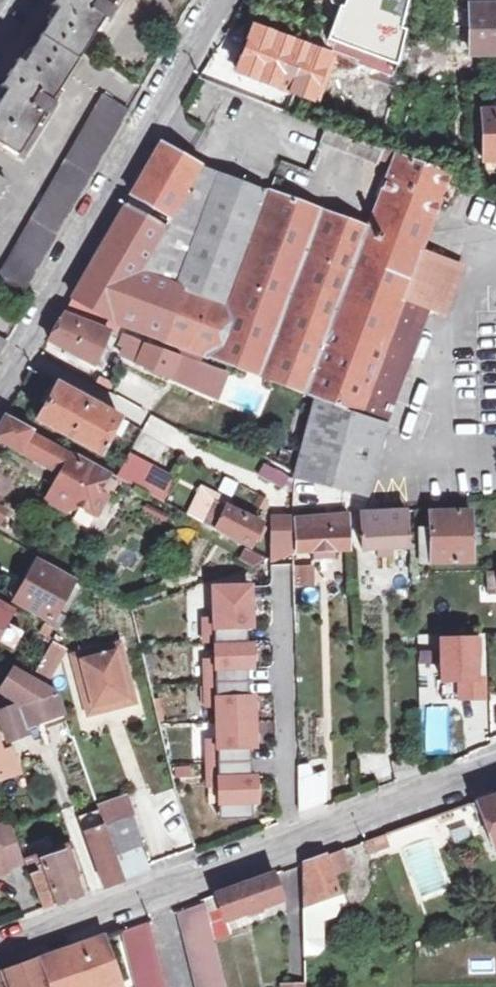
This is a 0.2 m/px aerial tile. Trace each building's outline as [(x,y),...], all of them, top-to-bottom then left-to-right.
[(47,116),(55,104),(51,100),(102,19),(107,21),(112,13),(115,9),(111,7),(115,0),(53,0),(50,5),(56,9),(23,62),(17,58),(0,85),(0,89),(4,91),(0,97),(0,144),(16,155),(43,114),(47,116)] [(326,42),(390,64),(412,0),(344,0),(343,4),(339,3),(326,42)] [(473,54),(495,54),(495,0),(472,0),(473,54)] [(237,71),(310,98),(327,55),(253,28),(237,71)] [(354,90),(370,96),(378,75),(363,69),(354,90)] [(126,110),(102,97),(0,273),(0,286),(20,294),(126,110)] [(495,161),(495,112),(486,112),(487,162),(495,161)] [(332,146),(338,131),(324,127),(319,141),(332,146)] [(376,163),(377,159),(381,148),(380,147),(338,131),(332,146),(376,163)] [(381,148),(377,159),(393,165),(375,210),(367,229),(266,190),(264,193),(199,168),(186,160),(161,143),(142,175),(131,195),(141,201),(135,209),(126,204),(72,297),(74,298),(65,315),(62,314),(48,339),(93,362),(113,324),(315,400),(295,475),(366,494),(387,418),(428,310),(445,316),(463,269),(421,252),(430,230),(446,187),(451,174),(381,148)] [(123,354),(198,382),(204,367),(128,338),(123,354)] [(36,420),(98,455),(119,418),(56,383),(36,420)] [(52,472),(54,479),(46,494),(67,506),(75,502),(93,512),(104,494),(99,491),(109,473),(93,464),(92,467),(30,433),(31,430),(5,415),(0,423),(0,442),(52,472)] [(156,470),(127,454),(116,476),(144,492),(146,489),(156,470)] [(172,479),(156,470),(146,489),(162,498),(172,479)] [(252,542),(260,524),(224,508),(228,500),(198,486),(186,514),(208,526),(209,523),(252,542)] [(277,542),(272,542),(273,560),(293,553),(292,520),(288,519),(284,513),(284,507),(276,504),(277,542)] [(426,523),(426,528),(420,529),(420,560),(470,562),(471,511),(430,512),(430,506),(413,508),(414,523),(426,523)] [(362,549),(406,547),(406,513),(360,515),(362,549)] [(299,551),(347,549),(345,516),(298,519),(299,551)] [(244,549),(239,560),(256,569),(262,557),(244,549)] [(14,601),(46,619),(39,633),(52,641),(64,618),(56,613),(73,582),(37,561),(14,601)] [(293,588),(315,586),(314,564),(291,566),(293,588)] [(213,601),(247,600),(246,584),(213,585),(213,601)] [(256,776),(251,777),(250,747),(255,747),(254,696),(249,696),(248,667),(253,666),(253,642),(248,642),(248,626),(252,626),(252,600),(213,601),(214,620),(203,620),(203,643),(214,643),(215,661),(204,661),(205,706),(216,706),(217,741),(206,741),(207,786),(218,786),(218,803),(251,803),(256,802),(256,776)] [(10,650),(20,632),(5,624),(12,612),(0,605),(0,645),(10,650)] [(52,682),(66,651),(48,643),(34,673),(52,682)] [(118,644),(71,656),(81,695),(88,693),(92,706),(125,698),(121,685),(128,683),(118,644)] [(421,665),(446,665),(446,653),(421,653),(421,665)] [(55,693),(30,679),(12,668),(0,690),(24,705),(0,713),(0,719),(7,739),(27,733),(26,726),(36,722),(39,729),(65,720),(55,693)] [(88,693),(81,695),(86,715),(134,703),(128,683),(121,685),(125,698),(92,706),(88,693)] [(475,740),(464,744),(467,755),(479,751),(475,740)] [(17,762),(12,746),(1,750),(0,747),(0,769),(17,762)] [(326,766),(294,768),(297,808),(329,806),(326,766)] [(495,848),(495,794),(475,801),(493,849),(495,848)] [(251,803),(218,803),(219,819),(252,819),(251,803)] [(148,870),(140,848),(114,857),(103,827),(96,809),(78,816),(103,887),(107,885),(148,870)] [(131,818),(103,827),(114,857),(140,848),(141,847),(131,818)] [(0,825),(0,848),(8,868),(23,862),(8,822),(0,825)] [(382,835),(373,838),(376,846),(385,843),(382,835)] [(369,852),(377,849),(376,846),(373,838),(364,841),(369,852)] [(59,849),(39,855),(25,860),(43,908),(77,896),(64,855),(69,853),(66,846),(59,849)] [(333,898),(335,898),(338,897),(332,876),(350,870),(342,849),(306,862),(301,864),(302,907),(333,898)] [(224,920),(284,897),(275,873),(244,884),(216,894),(224,920)] [(216,894),(201,899),(202,905),(211,939),(227,935),(224,920),(216,894)] [(337,913),(333,898),(302,907),(303,939),(304,954),(316,954),(321,949),(320,921),(334,920),(337,913)] [(211,939),(202,905),(176,913),(194,986),(222,986),(211,939)] [(147,923),(121,933),(132,978),(134,986),(163,986),(147,923)] [(115,983),(98,936),(55,952),(29,961),(0,971),(0,986),(105,986),(115,983)]
